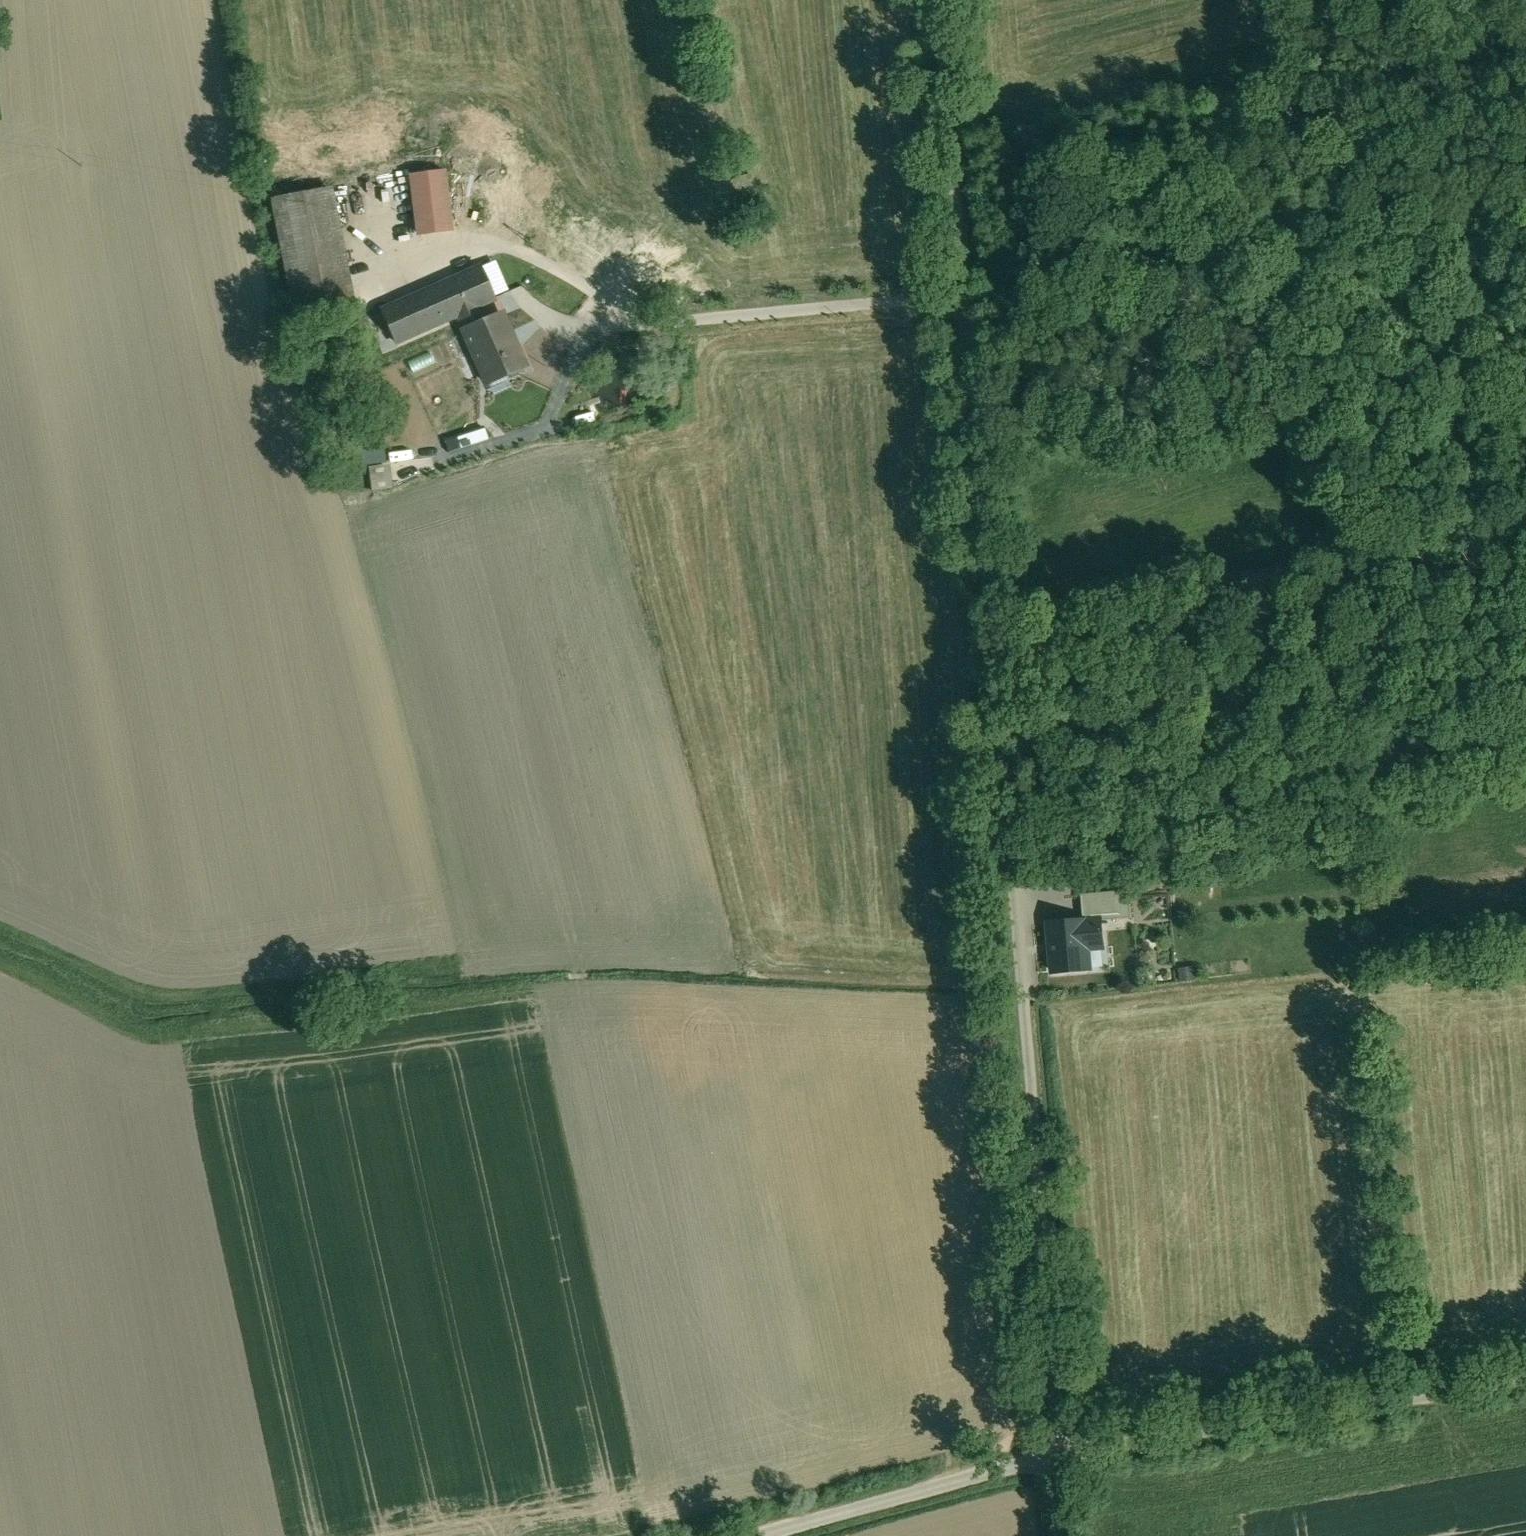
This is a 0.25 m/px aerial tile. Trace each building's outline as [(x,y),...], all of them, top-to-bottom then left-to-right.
[(446,169),(408,174),(416,235),(454,230),(446,169)] [(333,185),(269,197),(294,321),(358,309),(333,185)] [(481,265),(380,309),(396,345),(456,319),(478,310),(497,301),(481,265)] [(529,366),(503,310),(482,319),(478,310),(456,319),(485,386),(529,366)] [(376,411),(359,414),(367,454),(384,450),(376,411)] [(373,490),(395,486),(390,452),(368,455),(373,490)] [(1133,896),(1107,898),(1109,919),(1134,917),(1133,896)] [(1107,898),(1057,902),(1062,953),(1097,951),(1095,921),(1109,919),(1107,898)]
